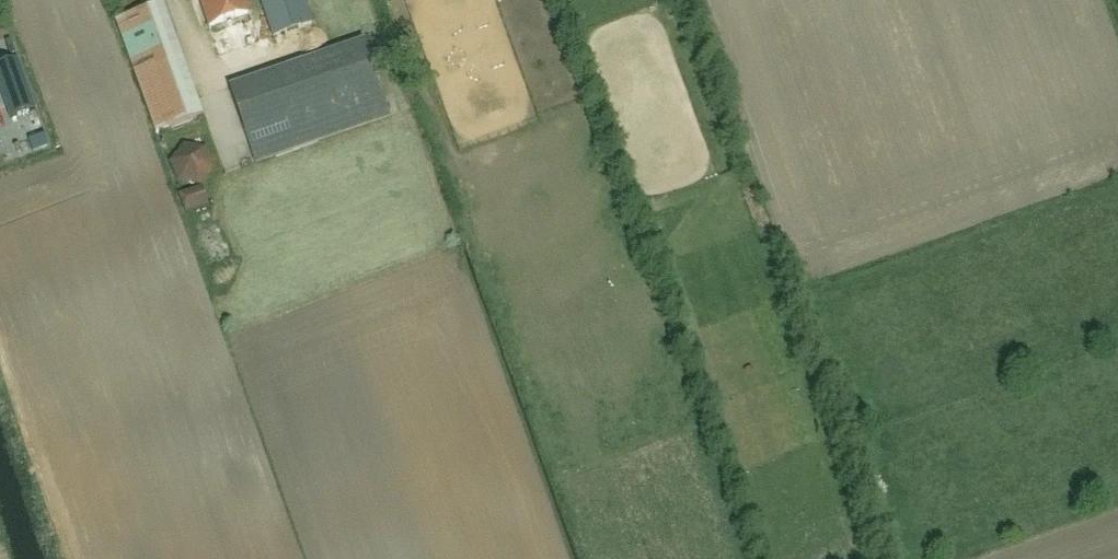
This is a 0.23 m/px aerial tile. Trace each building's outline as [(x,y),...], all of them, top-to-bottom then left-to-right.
[(218,56),(260,42),(246,0),(200,0),(218,56)] [(311,24),(303,0),(260,0),(273,37),(311,24)] [(162,4),(115,21),(157,134),(203,117),(162,4)] [(323,58),(322,56),(284,69),(284,71),(231,89),(255,162),(389,117),(364,44),(323,58)] [(38,108),(29,80),(3,89),(13,117),(38,108)] [(183,145),(170,162),(178,182),(202,187),(216,168),(206,148),(183,145)] [(202,190),(181,196),(187,214),(208,207),(202,190)]
